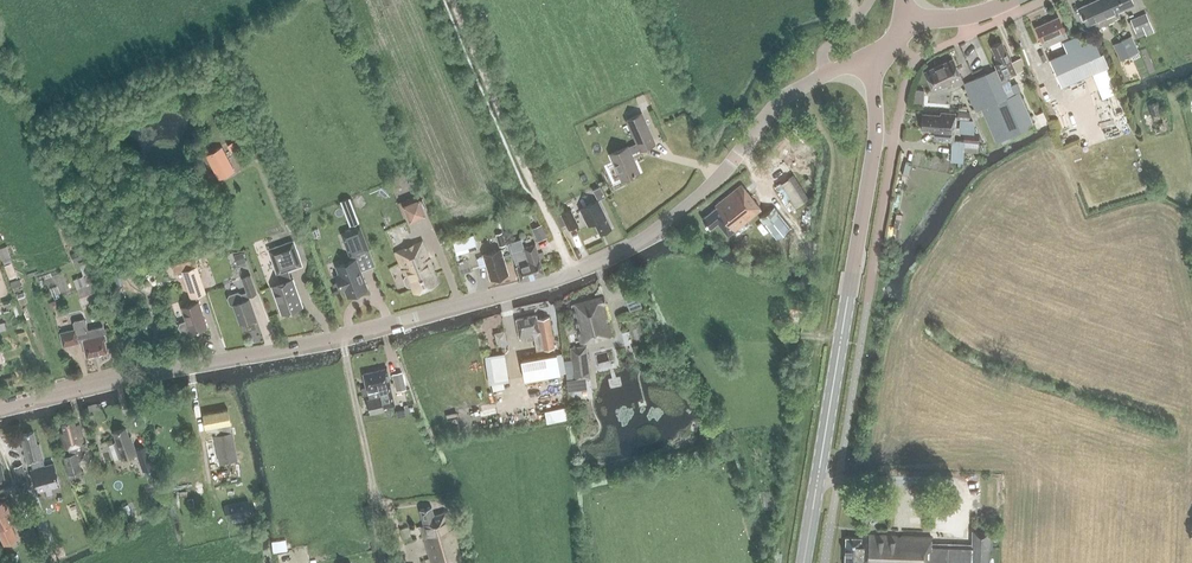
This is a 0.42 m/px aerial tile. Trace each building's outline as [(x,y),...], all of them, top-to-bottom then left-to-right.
[(1087,25),(1093,22),(1096,28),(1109,23),(1099,0),(1096,0),(1079,7),(1087,25)] [(1109,23),(1113,21),(1112,20),(1119,17),(1116,11),(1133,4),(1131,0),(1099,0),(1109,23)] [(1154,32),(1151,26),(1146,15),(1131,22),(1136,33),(1138,36),(1145,33),(1146,35),(1154,32)] [(1035,27),(1043,46),(1066,36),(1058,17),(1035,27)] [(1066,52),(1049,59),(1061,86),(1107,65),(1101,52),(1099,54),(1092,40),(1080,45),(1076,35),(1061,42),(1066,52)] [(1131,36),(1123,39),(1130,55),(1133,61),(1141,57),(1131,36)] [(1130,55),(1123,39),(1114,44),(1121,59),(1130,55)] [(1000,43),(990,48),(994,56),(993,57),(997,64),(994,66),(1001,81),(1013,75),(1006,61),(1010,59),(1006,51),(1004,51),(1000,43)] [(925,72),(933,91),(951,83),(953,87),(962,83),(952,60),(925,72)] [(996,143),(1032,127),(1033,127),(1032,125),(1017,92),(1015,93),(1009,79),(1000,84),(994,71),(963,85),(975,112),(981,109),(996,143)] [(914,88),(912,102),(922,103),(923,89),(914,88)] [(1149,118),(1153,134),(1168,129),(1162,108),(1159,108),(1157,104),(1148,107),(1151,118),(1149,118)] [(967,106),(959,105),(958,111),(957,119),(961,120),(960,125),(968,125),(969,111),(966,111),(967,106)] [(641,113),(626,120),(636,143),(627,146),(610,154),(621,179),(639,171),(630,153),(639,149),(639,150),(655,143),(641,113)] [(920,131),(938,132),(938,141),(952,141),(954,115),(940,114),(939,116),(921,115),(920,131)] [(807,143),(798,131),(780,145),(788,157),(794,152),(799,160),(813,150),(807,143)] [(978,143),(978,135),(963,134),(963,142),(978,143)] [(791,208),(808,198),(792,173),(775,183),(791,208)] [(715,207),(703,220),(711,229),(718,222),(730,235),(761,206),(739,182),(714,206),(715,207)] [(593,189),(598,200),(605,196),(600,186),(593,189)] [(420,200),(403,206),(411,223),(428,216),(420,200)] [(598,200),(579,209),(587,225),(594,222),(599,233),(611,227),(605,215),(606,215),(598,200)] [(771,203),(758,216),(778,236),(791,223),(771,203)] [(578,225),(571,210),(561,214),(568,229),(578,225)] [(541,225),(533,228),(538,240),(546,237),(541,225)] [(345,233),(342,234),(345,243),(350,256),(352,255),(362,252),(368,249),(359,227),(353,230),(345,233)] [(473,234),(452,240),(456,253),(477,247),(473,234)] [(521,239),(509,243),(512,252),(516,265),(521,280),(544,272),(539,258),(540,258),(535,244),(523,247),(521,239)] [(287,268),(300,264),(292,241),(270,249),(278,272),(282,282),(272,286),(282,313),(301,306),(291,279),(287,268)] [(411,286),(414,292),(438,282),(432,269),(433,269),(421,241),(395,252),(405,276),(404,279),(406,286),(409,287),(411,286)] [(16,276),(6,245),(0,247),(0,256),(7,279),(16,276)] [(489,278),(507,273),(500,249),(482,254),(489,278)] [(242,253),(236,255),(239,264),(245,262),(242,253)] [(181,271),(190,298),(205,293),(196,266),(194,258),(172,266),(175,273),(181,271)] [(337,273),(336,274),(342,290),(345,288),(348,295),(349,295),(350,296),(356,294),(356,292),(366,288),(355,258),(335,266),(337,273)] [(73,279),(77,289),(82,303),(98,297),(89,273),(73,279)] [(240,323),(256,317),(248,296),(256,293),(250,275),(242,278),(246,291),(241,293),(238,292),(230,295),(228,298),(230,303),(233,304),(240,323)] [(602,304),(605,303),(603,296),(571,304),(580,342),(610,335),(602,304)] [(181,307),(186,320),(179,322),(178,327),(180,330),(185,331),(189,330),(190,332),(207,326),(198,301),(181,307)] [(548,316),(536,318),(535,315),(516,319),(519,338),(527,337),(527,341),(535,339),(537,350),(553,347),(548,316)] [(82,337),(86,357),(107,352),(104,340),(106,339),(104,331),(103,326),(87,329),(85,320),(83,319),(74,321),(73,323),(74,329),(60,332),(63,346),(78,342),(77,338),(82,337)] [(492,332),(495,343),(506,340),(503,330),(492,332)] [(573,379),(588,378),(585,345),(569,347),(573,379)] [(484,355),(488,389),(506,387),(503,353),(484,355)] [(555,355),(520,361),(523,380),(558,374),(555,355)] [(387,368),(374,371),(375,379),(378,379),(381,393),(384,407),(392,406),(394,405),(393,397),(391,390),(390,383),(387,368)] [(366,387),(362,388),(363,395),(368,394),(369,399),(367,400),(369,406),(370,413),(384,410),(384,407),(381,393),(378,379),(375,379),(374,371),(363,373),(366,387)] [(402,371),(392,374),(396,391),(406,389),(402,371)] [(546,423),(566,417),(563,405),(543,411),(546,423)] [(229,422),(227,408),(202,413),(204,427),(213,425),(215,434),(213,434),(218,460),(236,457),(231,431),(229,432),(228,423),(229,422)] [(85,450),(85,448),(78,424),(74,425),(73,421),(62,424),(64,432),(60,433),(64,449),(68,448),(69,454),(62,456),(67,474),(81,470),(78,459),(80,458),(82,457),(84,455),(85,453),(85,450)] [(114,441),(108,444),(114,461),(121,458),(136,453),(135,449),(130,436),(129,436),(125,427),(113,432),(116,441),(114,441)] [(24,439),(22,440),(28,464),(31,463),(33,468),(30,469),(34,483),(57,477),(53,463),(45,465),(43,460),(39,443),(37,444),(33,431),(23,434),(24,439)] [(147,445),(135,449),(136,453),(137,455),(141,454),(144,460),(139,462),(143,471),(154,467),(147,445)] [(29,480),(21,465),(14,468),(21,484),(29,480)] [(156,469),(150,472),(152,478),(158,475),(156,469)] [(250,512),(247,499),(232,502),(234,515),(250,512)] [(0,503),(0,537),(4,545),(17,539),(10,525),(15,523),(5,501),(0,503)] [(130,514),(126,505),(119,508),(122,517),(130,514)] [(419,510),(424,525),(420,526),(429,558),(431,562),(457,562),(462,562),(448,511),(434,515),(431,507),(419,510)] [(844,562),(989,562),(989,549),(992,550),(993,531),(993,522),(985,522),(985,531),(973,531),(973,545),(931,544),(931,537),(869,535),(869,536),(861,536),(861,537),(845,537),(845,538),(844,562)] [(412,539),(410,532),(404,533),(405,541),(412,539)] [(285,540),(272,542),(273,552),(287,551),(285,540)]
